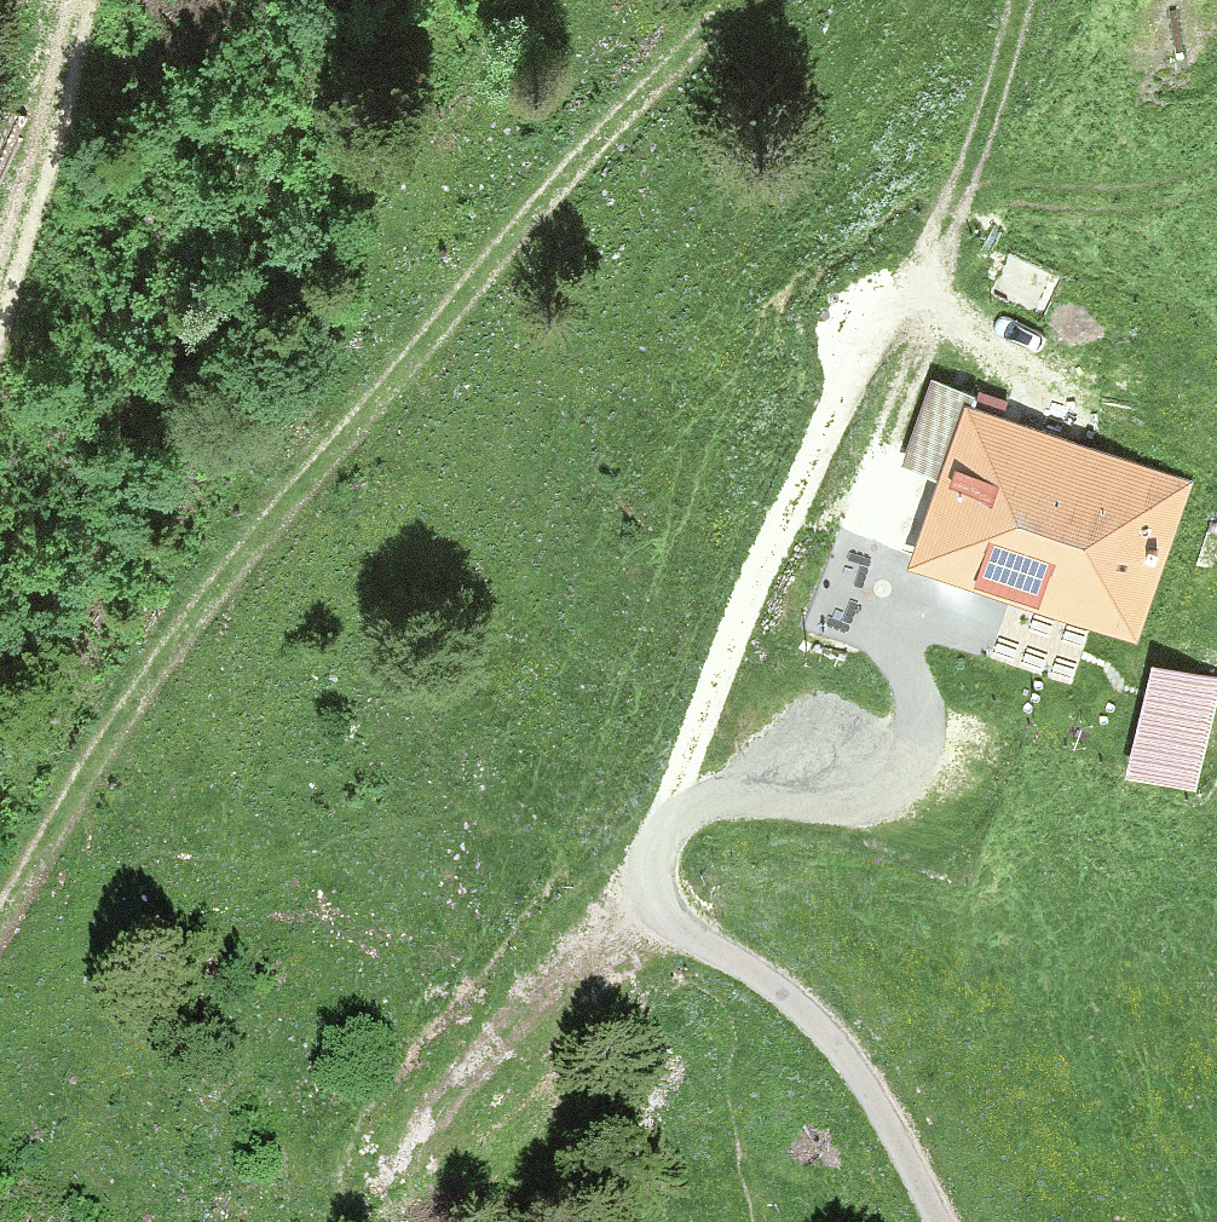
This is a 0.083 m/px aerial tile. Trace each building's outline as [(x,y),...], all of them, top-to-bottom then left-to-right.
[(973,391),(934,378),(899,488),(889,517),(899,552),(912,558),(1134,630),(1159,556),(1184,482),(969,402),(973,391)] [(1192,779),(1216,677),(1153,663),(1130,765),(1192,779)]
